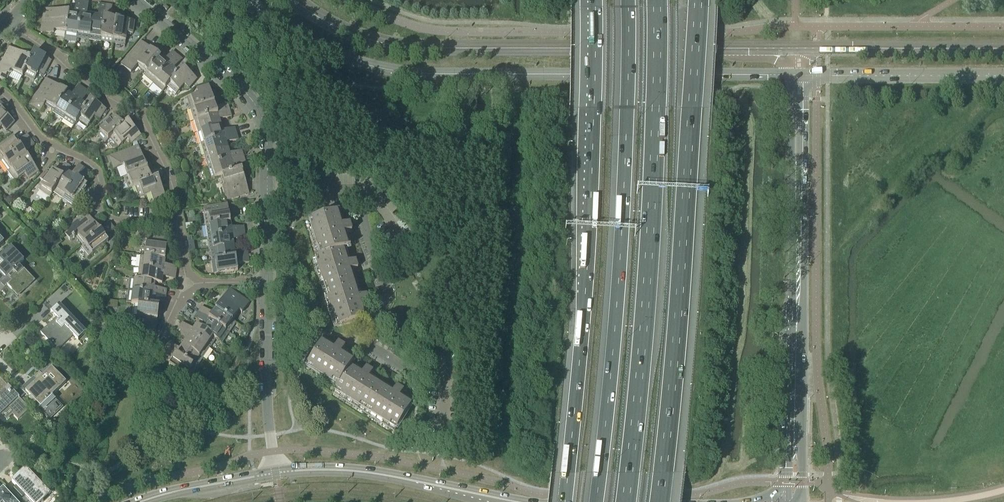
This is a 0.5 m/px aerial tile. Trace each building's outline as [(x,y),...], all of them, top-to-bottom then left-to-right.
[(65,36),(77,38),(82,2),(76,1),(74,13),(68,12),(66,33),(65,33),(65,36)] [(77,38),(89,40),(92,16),(87,15),(88,3),(82,2),(77,38)] [(89,40),(101,42),(106,5),(100,4),(98,17),(92,16),(89,40)] [(101,42),(113,43),(116,19),(110,18),(112,6),(106,5),(101,42)] [(54,31),(65,33),(66,33),(68,12),(44,9),(41,33),(54,35),(54,31)] [(116,19),(113,43),(125,45),(126,34),(132,34),(134,22),(116,19)] [(138,66),(146,73),(160,57),(141,41),(121,65),(131,74),(138,66)] [(31,59),(9,47),(0,65),(0,78),(7,81),(11,72),(22,77),(24,74),(23,74),(32,59),(31,59)] [(34,52),(31,59),(32,59),(23,74),(24,74),(34,80),(38,74),(43,76),(45,72),(50,64),(51,61),(46,58),(34,52)] [(144,76),(153,84),(177,56),(172,52),(164,61),(160,57),(146,73),(144,76)] [(163,92),(167,86),(178,73),(174,69),(182,60),(177,56),(153,84),(163,92)] [(167,86),(176,94),(184,85),(188,89),(197,80),(182,67),(178,73),(167,86)] [(45,103),(55,110),(67,93),(46,79),(29,105),(40,112),(45,103)] [(53,113),(63,119),(84,89),(78,85),(71,96),(67,93),(55,110),(53,113)] [(187,98),(191,110),(214,103),(209,85),(196,89),(198,95),(187,98)] [(74,126),(78,120),(77,120),(87,106),(86,106),(82,103),(89,92),(84,89),(63,119),(74,126)] [(77,120),(78,120),(87,127),(94,117),(99,121),(103,114),(105,111),(106,110),(90,100),(86,106),(87,106),(77,120)] [(191,110),(194,122),(229,111),(228,105),(216,108),(214,103),(191,110)] [(1,128),(6,132),(14,122),(1,110),(0,111),(0,129),(1,128)] [(231,117),(229,111),(194,122),(198,133),(221,126),(219,121),(231,117)] [(105,143),(110,138),(128,122),(132,118),(128,114),(119,122),(115,117),(96,133),(105,143)] [(132,143),(134,148),(138,146),(137,142),(143,140),(141,137),(141,136),(128,122),(110,138),(118,147),(127,140),(131,144),(132,143)] [(198,133),(201,145),(236,134),(235,128),(223,131),(221,126),(198,133)] [(201,145),(205,156),(228,149),(226,144),(238,140),(236,134),(201,145)] [(1,162),(31,140),(27,135),(17,142),(13,138),(13,137),(0,147),(0,160),(1,162)] [(1,162),(8,171),(27,157),(24,153),(34,145),(31,140),(1,162)] [(124,166),(128,176),(128,177),(147,169),(138,146),(134,148),(109,157),(114,169),(124,166)] [(205,156),(208,167),(243,157),(242,151),(229,154),(228,149),(205,156)] [(27,157),(8,171),(15,181),(24,175),(28,179),(38,172),(27,157)] [(212,180),(222,176),(235,172),(233,167),(245,163),(243,157),(208,167),(212,180)] [(49,198),(54,192),(53,192),(67,172),(70,167),(65,164),(57,174),(53,171),(39,191),(49,198)] [(53,192),(54,192),(63,199),(84,168),(79,165),(71,175),(67,172),(53,192)] [(84,168),(63,199),(73,206),(74,204),(87,186),(82,182),(89,172),(84,168)] [(129,190),(135,187),(158,178),(163,176),(161,170),(149,175),(147,169),(128,177),(128,176),(124,177),(129,190)] [(222,176),(225,187),(222,188),(226,201),(249,194),(241,169),(235,172),(222,176)] [(135,187),(140,198),(150,194),(155,206),(167,201),(158,178),(135,187)] [(74,204),(73,206),(71,208),(74,215),(80,208),(74,204)] [(203,208),(206,227),(230,223),(227,205),(203,208)] [(70,241),(73,239),(75,238),(74,237),(77,235),(84,244),(101,232),(86,212),(62,231),(70,241)] [(315,258),(315,260),(343,251),(347,249),(343,235),(351,233),(349,225),(341,227),(336,214),(308,222),(319,257),(315,258)] [(206,227),(208,238),(244,233),(243,226),(231,228),(230,223),(206,227)] [(84,244),(81,246),(89,257),(108,242),(105,237),(114,229),(111,224),(101,232),(84,244)] [(146,246),(144,257),(165,259),(168,235),(137,231),(135,244),(146,246)] [(208,238),(210,250),(234,247),(233,241),(245,239),(244,233),(208,238)] [(0,267),(0,283),(4,279),(8,284),(7,285),(15,293),(20,287),(21,289),(23,287),(25,290),(31,284),(26,279),(29,276),(19,265),(24,260),(11,247),(0,257),(0,260),(3,264),(0,267)] [(210,250),(211,262),(248,256),(247,250),(234,252),(234,247),(210,250)] [(315,260),(326,293),(353,284),(349,271),(358,268),(355,260),(347,263),(343,251),(315,260)] [(141,256),(139,269),(176,273),(177,267),(164,265),(165,259),(144,257),(141,256)] [(248,256),(211,262),(213,274),(237,271),(236,265),(249,263),(248,256)] [(139,269),(138,280),(155,283),(162,284),(162,278),(175,280),(176,273),(139,269)] [(134,279),(133,292),(166,296),(166,290),(154,288),(155,283),(138,280),(134,279)] [(353,284),(326,293),(336,328),(364,319),(360,305),(368,303),(366,295),(357,297),(353,284)] [(229,289),(215,309),(232,321),(233,321),(239,311),(242,313),(249,303),(229,289)] [(131,304),(135,305),(135,304),(152,306),(152,301),(165,302),(166,296),(133,292),(131,304)] [(86,333),(73,319),(59,304),(50,312),(57,319),(42,334),(41,333),(40,333),(57,351),(58,351),(64,345),(62,343),(71,334),(78,341),(86,333)] [(133,316),(142,318),(141,324),(144,324),(143,331),(155,332),(159,307),(152,306),(135,304),(135,305),(133,316)] [(202,307),(198,312),(229,333),(236,323),(233,321),(232,321),(215,309),(212,314),(202,307)] [(205,325),(202,329),(216,339),(221,343),(229,333),(198,312),(195,318),(205,325)] [(182,323),(179,328),(209,349),(216,339),(202,329),(196,325),(193,330),(182,323)] [(186,340),(182,345),(202,359),(209,349),(179,328),(175,333),(186,340)] [(169,343),(165,348),(196,369),(202,359),(182,345),(179,350),(169,343)] [(333,392),(334,393),(350,368),(352,364),(352,363),(340,356),(345,349),(337,344),(333,352),(321,344),(305,369),(336,388),(333,392)] [(196,369),(165,348),(162,353),(172,360),(169,365),(189,379),(196,369)] [(334,393),(364,411),(380,386),(368,379),(373,372),(365,367),(361,375),(350,368),(334,393)] [(25,392),(34,402),(33,403),(49,421),(63,408),(52,397),(66,383),(51,368),(49,370),(41,378),(40,379),(39,379),(25,392)] [(1,415),(6,420),(15,412),(20,418),(29,409),(0,379),(0,416),(1,415)] [(380,386),(364,411),(395,430),(411,406),(399,398),(403,391),(396,386),(391,394),(380,386)] [(32,471),(30,473),(25,468),(24,469),(25,470),(21,474),(18,477),(20,479),(19,479),(15,483),(13,481),(12,482),(16,486),(13,488),(22,497),(25,495),(32,501),(41,501),(42,501),(43,501),(43,500),(50,494),(52,492),(32,471)] [(3,488),(0,491),(0,501),(16,501),(3,488)]
